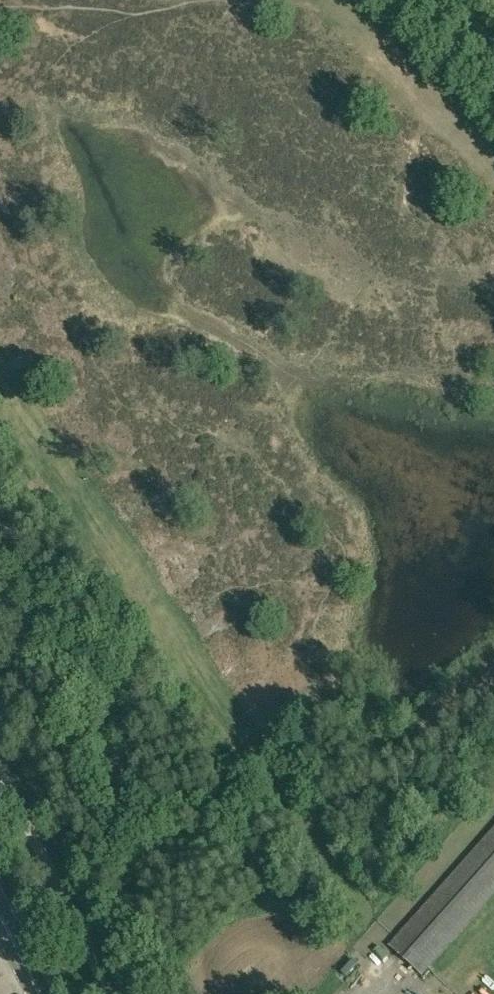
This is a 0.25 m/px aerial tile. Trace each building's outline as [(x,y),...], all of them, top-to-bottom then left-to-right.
[(451,879),(390,947),(421,975),(493,893),(493,831),(451,879)]
